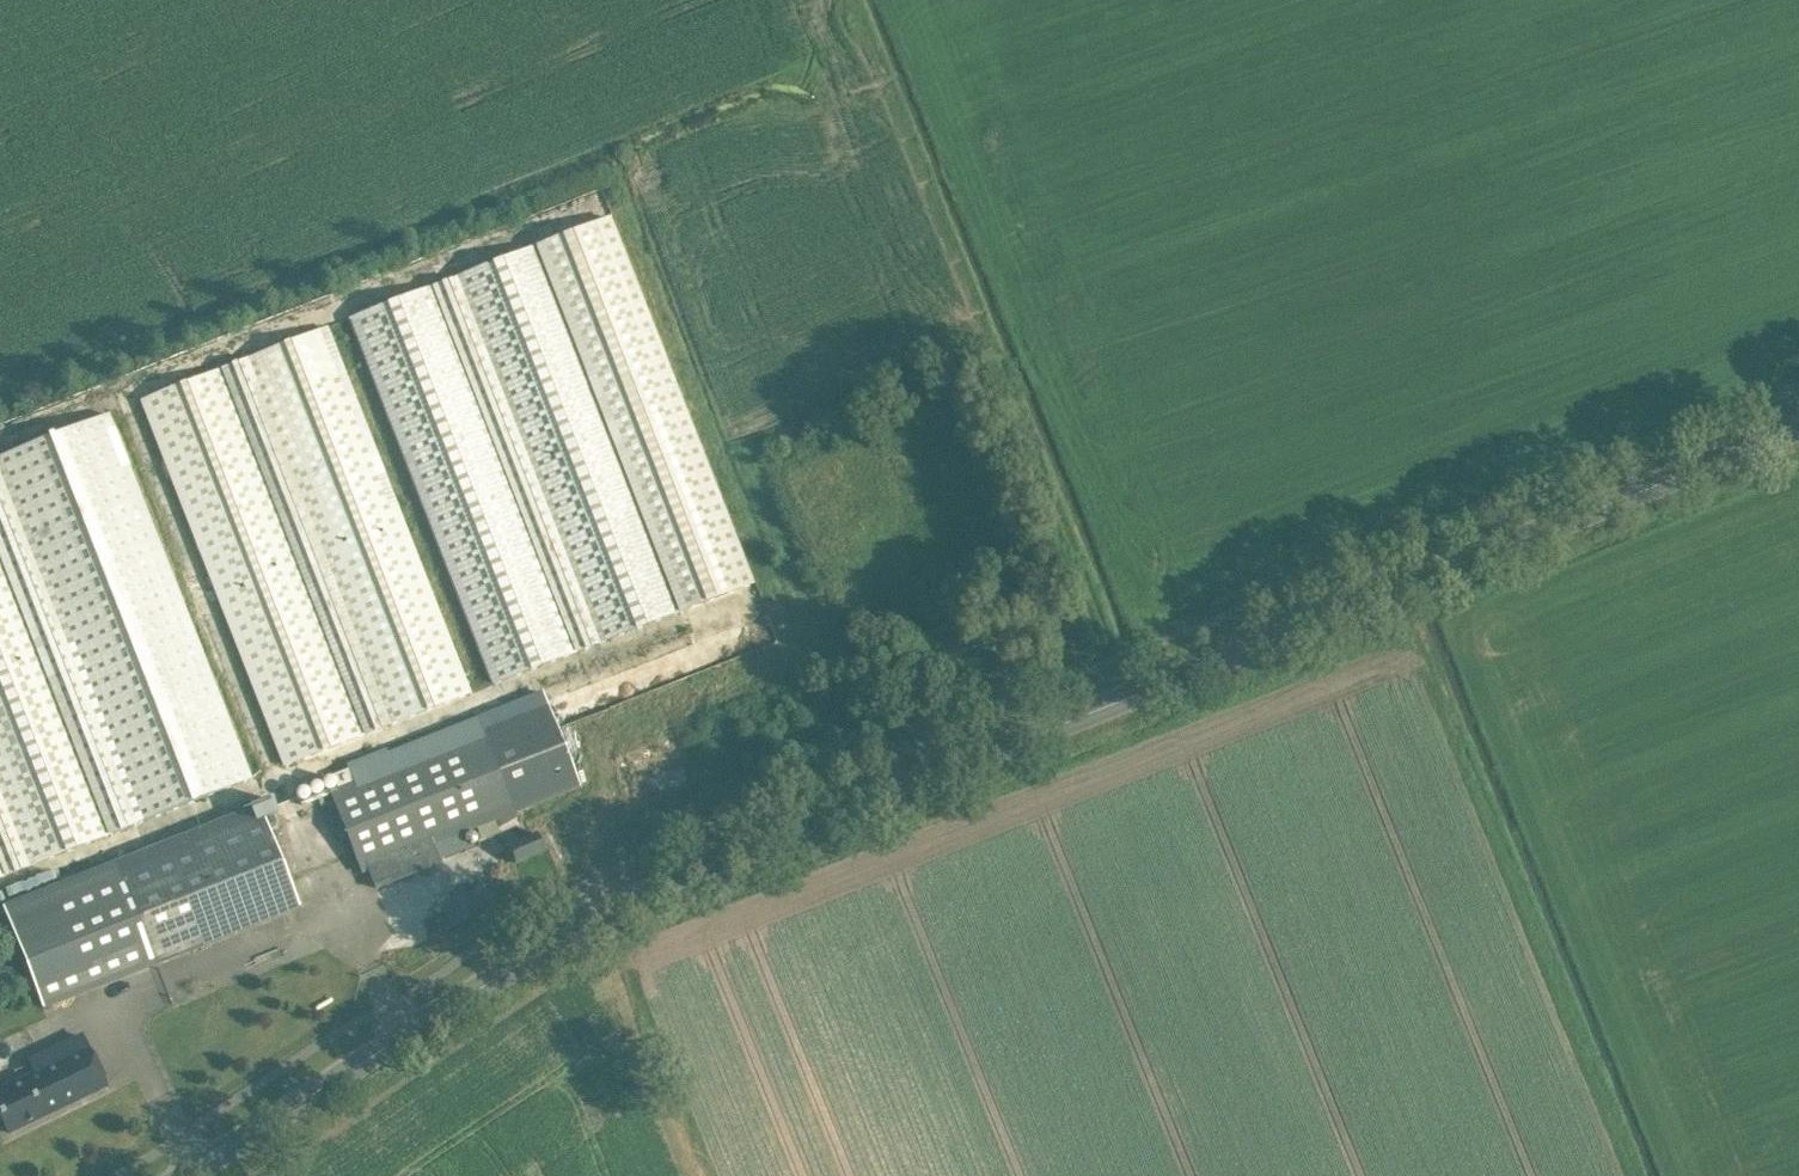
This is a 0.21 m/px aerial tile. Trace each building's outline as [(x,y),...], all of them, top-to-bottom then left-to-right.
[(609,217),(538,245),(349,318),(494,685),(752,584),(609,217)] [(387,724),(469,692),(327,328),(245,360),(141,401),(285,766),(365,734),(387,724)] [(0,456),(0,878),(109,835),(135,825),(253,778),(108,413),(0,456)] [(643,700),(649,712),(681,697),(675,685),(643,700)] [(363,870),(368,868),(376,887),(440,862),(432,843),(498,817),(515,810),(580,784),(544,692),(434,735),(439,748),(368,776),(353,782),(338,788),(331,791),(354,848),(363,870)] [(348,769),(333,775),(338,788),(353,782),(348,769)] [(515,810),(498,817),(501,826),(518,817),(515,810)] [(120,873),(156,962),(298,906),(263,817),(120,873)] [(508,845),(515,862),(545,849),(538,832),(508,845)] [(146,966),(111,877),(8,918),(43,1007),(146,966)] [(8,1131),(106,1084),(82,1035),(30,1060),(36,1073),(0,1090),(0,1114),(8,1131)]
